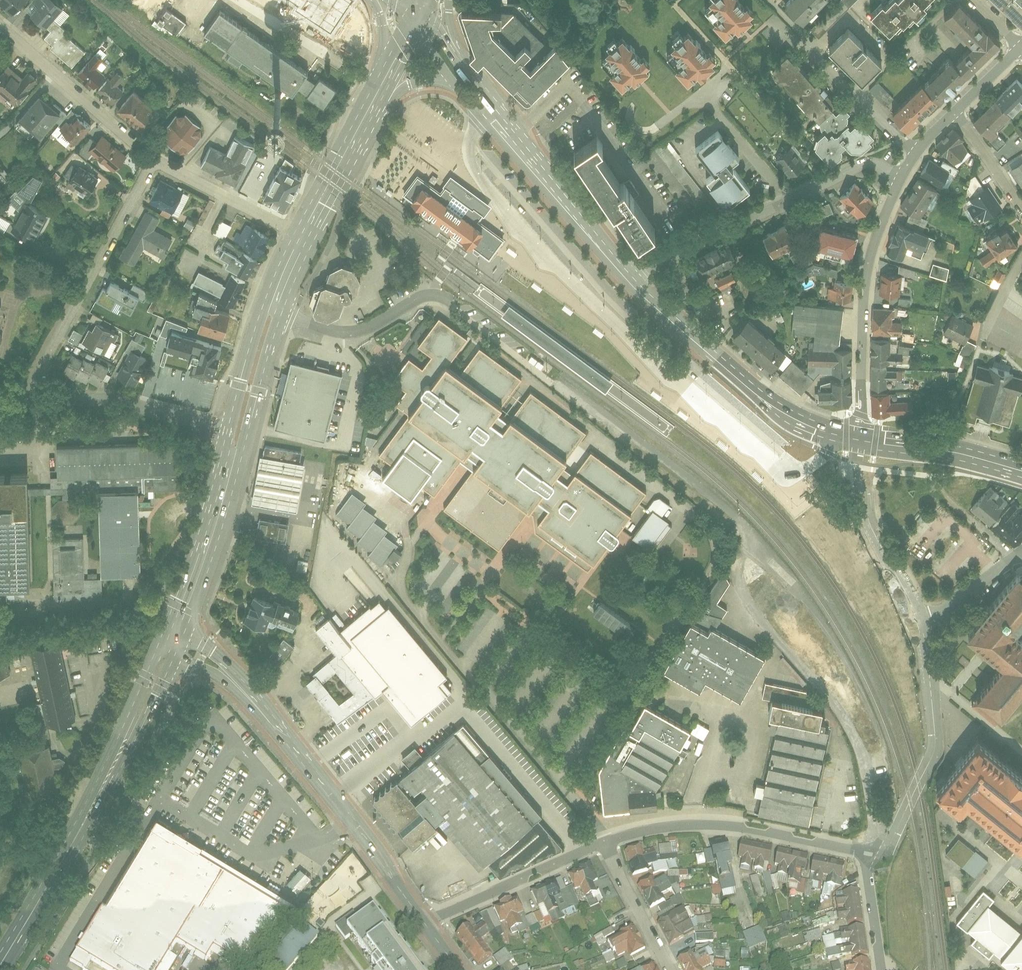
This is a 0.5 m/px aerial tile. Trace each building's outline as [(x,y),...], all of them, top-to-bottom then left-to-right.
[(13,12),(24,0),(0,0),(0,1),(13,12)] [(62,8),(54,0),(35,0),(25,11),(44,28),(62,8)] [(148,14),(177,35),(186,22),(167,8),(171,3),(167,0),(159,0),(148,14)] [(301,5),(297,9),(334,33),(356,0),(293,0),(301,5)] [(710,3),(712,5),(705,11),(716,23),(713,26),(724,39),(735,29),(739,33),(754,20),(751,17),(755,13),(748,5),(743,10),(735,1),(736,0),(713,0),(710,3)] [(784,5),(802,22),(823,0),(789,0),(784,5)] [(811,27),(820,35),(853,0),(838,0),(811,27)] [(869,13),(888,30),(898,20),(902,23),(906,19),(908,22),(915,15),(918,18),(923,13),(920,10),(925,5),(922,2),(924,0),(888,0),(883,5),(880,1),(869,13)] [(1021,21),(1021,0),(994,0),(1019,24),(1021,21)] [(945,18),(973,46),(986,33),(958,5),(945,18)] [(302,96),(320,108),(334,88),(315,74),(310,81),(301,74),(303,71),(216,10),(201,32),(228,51),(225,54),(237,62),(239,58),(289,93),(294,87),(303,93),(302,96)] [(464,10),(476,50),(472,54),(480,61),(485,56),(531,100),(573,56),(559,42),(552,49),(512,12),(464,10)] [(51,48),(72,66),(85,52),(63,34),(66,31),(54,21),(47,28),(51,31),(45,38),(54,45),(51,48)] [(831,49),(863,80),(881,62),(849,31),(831,49)] [(999,46),(986,33),(973,46),(952,66),(962,77),(964,79),(999,46)] [(683,41),(680,37),(673,43),(677,47),(672,51),(674,53),(667,59),(678,72),(675,74),(687,87),(697,77),(701,82),(716,69),(713,65),(717,62),(710,54),(705,58),(697,49),(700,47),(697,42),(695,43),(688,36),(683,41)] [(328,48),(336,52),(340,44),(332,40),(328,48)] [(616,45),(613,41),(607,47),(611,51),(606,55),(608,57),(601,63),(612,76),(609,79),(620,91),(631,82),(635,86),(650,73),(647,70),(651,66),(644,58),(639,63),(631,54),(634,51),(630,46),(629,48),(622,40),(616,45)] [(784,53),(769,66),(774,71),(771,73),(817,122),(830,110),(834,106),(816,87),(818,85),(814,80),(812,82),(795,65),(797,63),(793,58),(791,60),(784,53)] [(75,73),(92,88),(103,75),(97,70),(104,62),(96,55),(89,64),(85,61),(75,73)] [(38,81),(28,72),(24,76),(11,63),(0,74),(0,90),(16,104),(38,81)] [(948,63),(921,88),(935,103),(962,77),(952,66),(948,63)] [(94,91),(110,105),(122,90),(118,86),(124,78),(117,72),(111,80),(106,76),(94,91)] [(994,101),(1009,115),(1021,102),(1021,89),(1013,81),(994,101)] [(887,90),(878,82),(871,90),(880,98),(887,90)] [(921,88),(894,114),(908,129),(935,103),(921,88)] [(147,101),(134,90),(118,109),(131,120),(147,101)] [(60,112),(40,95),(19,121),(40,137),(60,112)] [(160,112),(147,101),(131,120),(144,131),(160,112)] [(1009,115),(994,101),(972,123),(989,138),(995,132),(1009,115)] [(834,114),(830,110),(817,122),(819,125),(817,126),(821,130),(815,135),(813,145),(824,158),(831,158),(838,151),(839,147),(842,144),(849,151),(860,151),(867,145),(869,138),(869,132),(862,125),(861,127),(857,123),(855,125),(853,124),(848,128),(846,125),(847,124),(845,122),(848,118),(846,116),(848,113),(842,107),(834,114)] [(183,113),(162,137),(184,156),(205,132),(183,113)] [(76,143),(89,127),(76,115),(62,131),(76,143)] [(955,130),(938,147),(954,164),(966,152),(958,145),(964,139),(955,130)] [(1004,141),(995,132),(989,138),(987,140),(996,149),(1004,141)] [(718,133),(696,149),(714,174),(705,181),(723,207),(746,191),(729,167),(738,160),(718,133)] [(209,147),(199,166),(233,182),(251,145),(234,137),(226,155),(209,147)] [(91,150),(113,169),(123,157),(102,138),(91,150)] [(598,138),(575,153),(613,211),(616,209),(638,242),(655,230),(634,197),(632,199),(622,183),(620,184),(597,149),(603,145),(598,138)] [(660,146),(651,153),(698,215),(708,207),(660,146)] [(794,146),(779,157),(793,176),(807,165),(794,146)] [(931,160),(922,175),(941,186),(950,172),(931,160)] [(1013,170),(1021,185),(1021,165),(1013,170)] [(69,180),(87,193),(96,179),(79,166),(69,180)] [(285,209),(300,180),(281,170),(266,199),(285,209)] [(1000,205),(978,177),(965,186),(973,197),(969,199),(971,202),(966,206),(978,222),(1000,205)] [(418,179),(404,197),(488,260),(489,262),(496,254),(505,242),(480,224),(489,212),(445,178),(435,192),(418,179)] [(936,191),(918,179),(901,206),(919,218),(936,191)] [(157,202),(178,214),(188,195),(168,183),(157,202)] [(873,201),(857,184),(842,198),(858,215),(873,201)] [(818,207),(823,217),(833,212),(828,202),(818,207)] [(13,230),(34,240),(47,214),(26,204),(13,230)] [(159,219),(146,212),(125,253),(138,259),(144,248),(163,257),(173,239),(154,229),(159,219)] [(9,220),(0,216),(0,231),(3,232),(9,220)] [(211,232),(223,239),(230,225),(219,219),(211,232)] [(788,220),(760,235),(770,256),(799,241),(788,220)] [(896,224),(887,254),(904,259),(908,247),(920,251),(926,234),(896,224)] [(851,259),(857,235),(817,225),(812,250),(851,259)] [(1018,246),(1005,227),(984,242),(990,252),(980,259),(985,266),(996,258),(997,259),(1018,246)] [(240,247),(259,257),(269,237),(250,228),(240,247)] [(222,265),(247,279),(257,260),(224,243),(217,256),(225,261),(222,265)] [(736,268),(728,245),(704,254),(706,260),(696,263),(702,280),(736,268)] [(309,299),(315,312),(327,316),(338,311),(343,299),(351,296),(350,292),(358,290),(361,280),(355,268),(343,263),(332,268),(326,283),(324,282),(314,287),(309,299)] [(948,270),(933,265),(930,275),(945,279),(948,270)] [(815,266),(796,274),(800,281),(815,275),(825,275),(826,270),(815,266)] [(1004,273),(998,271),(995,278),(1001,281),(1004,273)] [(214,292),(218,284),(219,282),(199,272),(194,282),(214,293),(214,292)] [(731,274),(718,282),(721,288),(735,281),(731,274)] [(881,274),(880,293),(896,295),(897,275),(881,274)] [(219,300),(233,306),(244,282),(231,276),(226,287),(218,284),(214,292),(221,294),(219,300)] [(135,305),(139,296),(111,282),(107,290),(103,288),(96,301),(118,312),(120,309),(131,315),(136,306),(135,305)] [(829,282),(828,299),(849,301),(850,284),(829,282)] [(199,328),(223,335),(230,313),(215,309),(217,301),(200,292),(196,303),(192,302),(189,310),(203,314),(199,328)] [(799,394),(819,373),(850,373),(851,343),(838,343),(842,309),(793,304),(791,333),(812,335),(808,372),(805,372),(792,361),(778,376),(799,394)] [(875,310),(874,336),(900,336),(900,323),(890,323),(891,310),(875,310)] [(423,367),(410,357),(401,369),(393,380),(406,390),(396,403),(409,413),(378,455),(391,465),(383,476),(412,497),(421,484),(435,494),(461,459),(467,464),(473,468),(444,507),(500,548),(529,509),(534,513),(536,531),(588,570),(609,542),(613,545),(621,534),(616,531),(647,491),(591,450),(573,473),(561,464),(586,431),(531,391),(509,419),(497,410),(521,377),(480,346),(460,373),(448,364),(468,338),(440,317),(419,345),(432,355),(423,367)] [(955,317),(945,335),(964,344),(973,327),(955,317)] [(749,321),(733,339),(771,371),(787,353),(749,321)] [(93,322),(81,342),(98,352),(110,331),(93,322)] [(199,350),(202,341),(172,332),(168,347),(189,353),(191,347),(199,350)] [(131,349),(142,355),(146,347),(134,340),(128,351),(130,352),(131,349)] [(192,372),(212,378),(221,348),(212,345),(213,344),(202,341),(199,350),(192,372)] [(871,342),(870,362),(887,363),(888,343),(871,342)] [(130,352),(116,376),(133,385),(140,372),(138,371),(145,357),(142,355),(131,349),(130,352)] [(101,384),(110,368),(98,362),(96,365),(86,360),(84,362),(72,356),(63,373),(74,379),(76,375),(88,381),(90,378),(101,384)] [(341,373),(292,361),(275,426),(325,439),(341,373)] [(976,415),(1010,424),(1021,379),(1021,377),(975,365),(961,419),(974,423),(976,415)] [(886,369),(871,369),(871,389),(886,389),(886,369)] [(815,391),(816,403),(851,402),(850,382),(820,383),(820,391),(815,391)] [(871,394),(872,416),(913,413),(912,401),(887,402),(886,393),(871,394)] [(302,452),(267,446),(265,457),(300,464),(302,452)] [(103,577),(139,576),(137,494),(176,493),(175,447),(56,449),(57,486),(27,486),(27,471),(0,471),(0,583),(29,583),(28,498),(97,497),(98,572),(86,573),(86,538),(53,539),(55,601),(103,600),(103,577)] [(265,457),(260,456),(251,503),(296,511),(304,464),(300,464),(265,457)] [(352,491),(336,514),(349,523),(346,527),(360,537),(356,542),(369,551),(367,555),(381,565),(397,543),(384,533),(386,529),(373,519),(376,515),(362,505),(365,500),(352,491)] [(971,509),(989,524),(1002,509),(984,494),(971,509)] [(651,509),(634,533),(653,547),(670,523),(651,509)] [(1016,545),(1021,538),(1021,534),(1021,516),(1019,513),(1011,522),(1003,515),(993,526),(1016,545)] [(285,543),(289,525),(260,519),(256,537),(285,543)] [(297,560),(295,570),(306,572),(308,562),(297,560)] [(715,629),(727,608),(717,602),(729,582),(722,569),(692,615),(715,629)] [(966,633),(1000,662),(997,666),(974,692),(979,696),(975,700),(996,718),(1021,687),(1021,638),(1014,631),(1021,621),(1021,578),(1016,572),(966,633)] [(251,595),(242,618),(263,627),(268,616),(290,625),(297,610),(274,601),(272,604),(251,595)] [(384,691),(411,724),(452,691),(443,680),(447,676),(389,606),(386,609),(382,604),(380,601),(371,608),(370,606),(340,631),(329,617),(317,627),(338,654),(374,697),(375,698),(384,691)] [(599,602),(591,612),(629,639),(636,629),(599,602)] [(660,669),(697,692),(704,680),(738,701),(764,659),(715,629),(692,615),(660,669)] [(273,665),(292,645),(283,637),(265,657),(273,665)] [(33,644),(49,723),(78,718),(62,638),(33,644)] [(9,675),(6,652),(0,652),(0,676),(9,675)] [(312,691),(313,689),(319,697),(318,698),(338,723),(374,697),(338,654),(314,674),(316,677),(308,683),(310,686),(309,687),(312,691)] [(776,719),(757,813),(809,823),(828,729),(823,728),(824,721),(819,720),(822,708),(810,706),(813,691),(763,682),(759,698),(769,699),(766,717),(776,719)] [(655,807),(654,792),(689,729),(644,704),(628,733),(621,730),(602,764),(598,772),(601,811),(655,807)] [(690,733),(703,739),(708,728),(695,721),(690,733)] [(562,848),(536,820),(541,814),(462,723),(424,756),(415,746),(401,757),(409,769),(372,800),(411,845),(436,824),(476,870),(485,862),(497,876),(562,848)] [(47,737),(17,742),(27,800),(57,795),(51,760),(58,758),(61,755),(60,749),(56,748),(49,749),(47,737)] [(934,791),(958,811),(965,802),(1021,850),(1021,779),(976,741),(934,791)] [(72,956),(94,969),(160,969),(179,941),(208,958),(214,948),(241,965),(287,891),(160,813),(72,956)] [(962,866),(974,852),(959,839),(947,853),(962,866)] [(765,871),(770,848),(740,841),(735,864),(765,871)] [(713,868),(731,865),(727,842),(709,845),(713,868)] [(676,843),(658,844),(659,861),(677,860),(676,843)] [(624,850),(631,875),(649,870),(647,865),(658,862),(654,849),(642,852),(640,845),(624,850)] [(802,877),(807,855),(776,848),(771,871),(802,877)] [(840,885),(845,862),(814,856),(809,878),(840,885)] [(599,881),(591,863),(566,875),(573,889),(580,885),(586,897),(597,892),(593,883),(599,881)] [(300,868),(286,882),(296,892),(310,878),(300,868)] [(757,875),(750,878),(755,898),(763,896),(757,875)] [(951,875),(953,900),(966,900),(964,875),(951,875)] [(638,888),(649,908),(664,900),(653,880),(638,888)] [(559,894),(553,881),(531,890),(536,903),(543,900),(548,912),(557,908),(553,897),(559,894)] [(711,886),(712,895),(720,894),(719,885),(711,886)] [(988,902),(995,894),(984,886),(958,918),(977,934),(973,939),(990,953),(995,948),(1004,955),(1001,959),(1014,969),(1021,969),(1021,930),(988,902)] [(837,912),(838,920),(846,919),(847,923),(861,920),(855,889),(840,891),(841,893),(834,895),(836,908),(844,906),(844,911),(837,912)] [(524,913),(518,899),(495,908),(500,921),(508,919),(512,929),(524,924),(520,915),(524,913)] [(370,903),(335,929),(345,943),(353,937),(377,969),(418,969),(370,903)] [(655,922),(667,944),(693,930),(681,908),(655,922)] [(320,937),(300,920),(268,956),(285,969),(291,969),(320,937)] [(529,928),(531,933),(541,929),(538,923),(529,928)] [(468,925),(456,934),(477,964),(489,955),(468,925)] [(630,955),(644,948),(632,925),(606,938),(612,950),(624,944),(630,955)] [(841,944),(843,952),(850,951),(851,955),(865,952),(861,926),(846,928),(846,931),(839,932),(841,940),(848,938),(849,943),(841,944)] [(785,928),(767,932),(768,940),(787,936),(785,928)] [(743,932),(748,949),(758,946),(753,929),(743,932)] [(715,934),(695,935),(695,942),(715,941),(715,934)] [(606,963),(614,959),(610,951),(602,955),(606,963)] [(684,969),(703,969),(711,966),(705,952),(694,957),(692,952),(679,958),(684,969)] [(627,967),(624,959),(615,962),(619,969),(620,969),(627,967)] [(866,960),(851,963),(851,965),(844,966),(845,969),(867,969),(866,960)]
